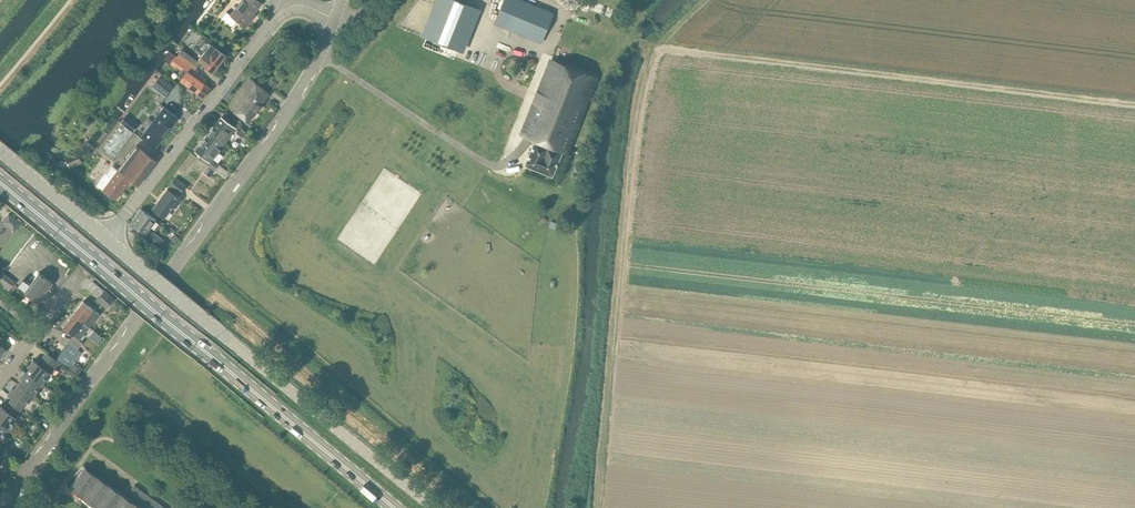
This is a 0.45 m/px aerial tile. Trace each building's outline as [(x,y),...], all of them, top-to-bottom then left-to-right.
[(261,3),(258,0),(242,0),(231,15),(227,11),(222,17),(232,26),(237,20),(246,27),(252,19),(250,17),(261,3)] [(426,38),(455,50),(457,51),(458,51),(475,7),(456,0),(441,0),(426,38)] [(494,23),(495,24),(515,32),(541,43),(543,38),(552,15),(553,13),(533,4),(523,0),(503,0),(494,23)] [(168,9),(162,16),(170,22),(175,15),(168,9)] [(151,21),(145,27),(152,34),(157,28),(151,21)] [(212,72),(226,55),(211,43),(208,45),(204,50),(204,52),(199,59),(203,63),(203,64),(212,72)] [(276,47),(271,54),(278,59),(283,52),(276,47)] [(194,68),(199,62),(182,48),(178,54),(194,68)] [(135,54),(131,59),(136,63),(140,57),(135,54)] [(207,79),(176,56),(170,64),(176,68),(177,66),(182,70),(178,75),(181,78),(180,80),(203,97),(210,88),(204,84),(207,79)] [(550,59),(520,134),(535,140),(534,142),(534,141),(525,163),(526,164),(525,166),(552,176),(562,150),(567,152),(570,145),(597,77),(574,68),(550,59)] [(165,97),(174,85),(161,75),(151,87),(165,97)] [(248,121),(269,93),(249,78),(229,105),(248,121)] [(156,148),(178,118),(164,107),(141,136),(156,148)] [(221,117),(209,132),(221,142),(224,143),(236,128),(221,117)] [(122,123),(104,148),(105,149),(115,157),(133,133),(134,132),(126,126),(122,123)] [(236,133),(242,137),(246,132),(240,127),(236,133)] [(209,132),(195,151),(204,157),(202,160),(213,168),(214,169),(218,164),(219,163),(217,162),(212,158),(224,143),(221,142),(209,132)] [(138,185),(156,161),(135,145),(117,170),(111,177),(106,173),(97,185),(103,189),(102,190),(116,200),(131,179),(138,185)] [(66,162),(68,168),(81,163),(79,157),(66,162)] [(208,167),(204,172),(209,177),(213,171),(208,167)] [(179,194),(186,185),(175,177),(169,186),(179,194)] [(176,207),(181,199),(167,189),(152,208),(164,217),(173,205),(176,207)] [(152,233),(148,229),(155,219),(141,209),(130,223),(145,234),(144,236),(158,246),(163,239),(153,232),(152,233)] [(21,223),(9,213),(4,219),(2,221),(3,222),(14,232),(21,223)] [(0,274),(0,285),(8,291),(14,284),(0,273),(0,274)] [(23,279),(18,285),(25,291),(24,292),(32,298),(38,302),(52,283),(50,282),(38,273),(32,282),(29,285),(23,279)] [(107,307),(114,298),(104,289),(97,299),(107,307)] [(72,315),(89,327),(99,314),(83,302),(72,315)] [(79,340),(89,327),(72,315),(63,327),(79,340)] [(67,367),(68,368),(69,369),(81,353),(80,351),(69,342),(56,359),(57,359),(66,367),(67,367)] [(51,345),(46,352),(49,354),(55,358),(58,354),(54,351),(55,349),(52,346),(51,345)] [(57,359),(56,359),(56,360),(46,352),(38,363),(33,359),(29,365),(31,366),(27,372),(26,372),(41,382),(40,383),(42,384),(57,365),(66,372),(68,368),(67,367),(66,367),(57,359)] [(77,367),(73,372),(77,375),(78,374),(82,368),(79,365),(77,367)] [(26,372),(27,372),(25,370),(20,377),(22,378),(18,383),(34,395),(38,389),(36,388),(40,383),(41,382),(26,372)] [(29,401),(34,395),(18,383),(14,389),(12,387),(8,394),(13,398),(9,403),(19,410),(23,405),(27,400),(29,401)] [(19,410),(9,403),(5,408),(0,405),(0,423),(7,427),(6,428),(8,430),(13,423),(11,422),(15,416),(19,410)] [(22,448),(28,452),(33,446),(27,441),(22,448)] [(81,496),(97,476),(84,467),(69,488),(81,496)] [(94,506),(109,484),(97,476),(81,496),(94,506)] [(122,494),(109,484),(94,506),(97,507),(111,507),(122,494)] [(134,485),(131,489),(157,507),(166,507),(134,485)] [(134,502),(122,494),(111,507),(130,507),(134,502)]
